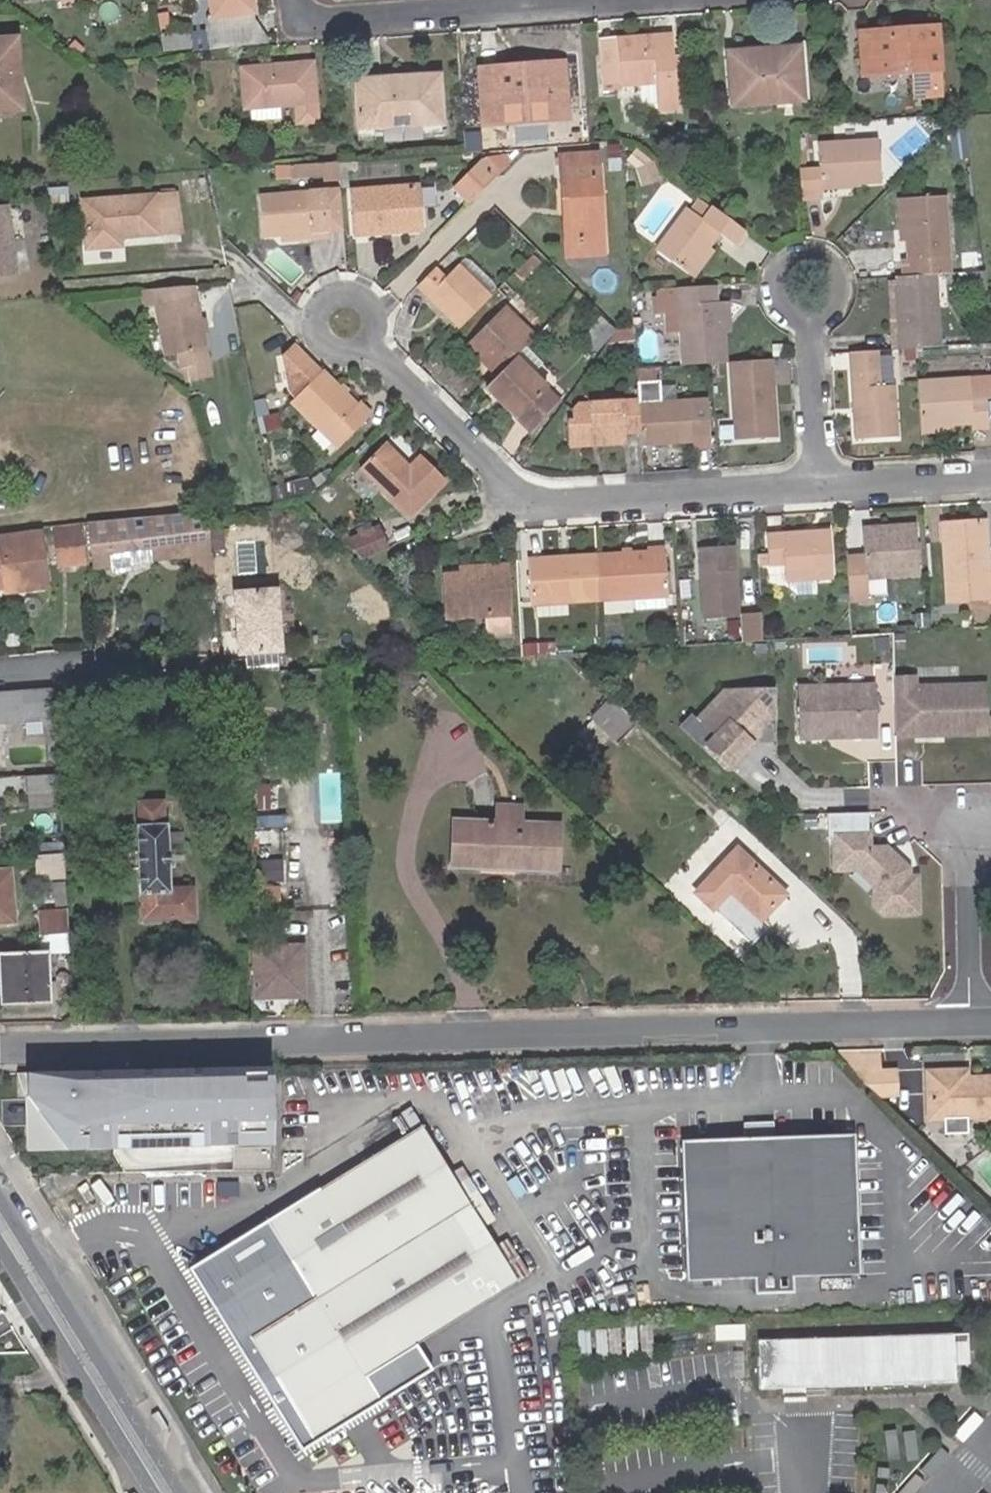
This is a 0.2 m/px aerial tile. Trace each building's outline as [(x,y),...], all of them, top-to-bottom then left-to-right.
[(87,0),(48,0),(49,11),(88,8),(87,0)] [(249,12),(247,0),(207,0),(209,16),(211,16),(214,31),(239,27),(238,14),(249,12)] [(251,25),(249,12),(238,14),(239,27),(251,25)] [(910,88),(938,86),(932,25),(911,27),(912,35),(855,39),(858,76),(909,72),(910,88)] [(610,38),(613,82),(649,79),(650,108),(672,107),(666,33),(610,38)] [(12,35),(0,36),(0,105),(16,104),(12,35)] [(793,49),(798,99),(805,99),(800,37),(744,42),(745,49),(745,53),(793,49)] [(597,82),(613,82),(610,38),(593,39),(597,82)] [(725,105),(798,99),(793,49),(745,53),(745,49),(721,50),(725,105)] [(522,72),(560,69),(560,61),(521,64),(522,72)] [(245,107),(274,104),(311,101),(307,62),(237,67),(240,107),(245,107)] [(501,113),(563,109),(560,69),(522,72),(521,64),(476,67),(481,126),(502,124),(501,113)] [(354,128),(439,123),(435,73),(375,77),(350,78),(354,128)] [(939,94),(938,86),(910,88),(910,97),(939,94)] [(275,118),(274,104),(245,107),(247,121),(275,118)] [(564,119),(563,109),(501,113),(502,124),(564,119)] [(440,136),(439,123),(354,128),(355,140),(440,136)] [(823,186),(855,183),(884,181),(881,139),(820,144),(823,186)] [(634,168),(639,187),(657,181),(652,162),(634,168)] [(460,188),(474,200),(498,175),(484,163),(460,188)] [(573,241),(606,238),(601,163),(561,166),(564,206),(570,205),(573,241)] [(355,236),(425,231),(422,188),(352,193),(355,236)] [(263,235),(281,234),(313,232),(313,239),(331,237),(327,192),(260,196),(263,235)] [(121,237),(180,233),(175,196),(85,202),(89,248),(122,246),(121,237)] [(904,260),(905,277),(932,276),(931,259),(951,257),(947,197),(906,199),(909,241),(910,260),(904,260)] [(903,241),(909,241),(906,199),(900,200),(903,241)] [(10,274),(6,202),(0,203),(0,275),(10,274)] [(607,253),(606,238),(573,241),(570,205),(564,206),(567,256),(607,253)] [(724,236),(733,224),(712,208),(703,220),(687,208),(655,248),(687,272),(706,246),(717,231),(724,236)] [(313,232),(281,234),(282,241),(313,239),(313,232)] [(712,251),(706,246),(687,272),(692,276),(712,251)] [(494,292),(501,284),(469,253),(462,260),(494,292)] [(436,269),(420,286),(461,324),(490,294),(459,263),(444,276),(436,269)] [(905,277),(897,277),(901,333),(895,333),(897,350),(918,349),(943,348),(937,275),(932,276),(905,277)] [(683,366),(713,365),(727,364),(725,332),(723,302),(718,303),(717,286),(678,289),(683,366)] [(195,287),(142,291),(146,307),(156,305),(164,343),(204,337),(201,320),(199,310),(195,287)] [(723,302),(725,332),(732,332),(729,302),(723,302)] [(470,344),(500,375),(518,358),(538,337),(505,308),(470,344)] [(595,317),(579,339),(587,345),(597,352),(612,330),(605,324),(595,317)] [(618,332),(611,341),(636,340),(635,331),(618,332)] [(877,352),(851,353),(852,374),(856,440),(898,438),(896,388),(881,388),(879,352),(877,352)] [(500,375),(488,388),(496,396),(499,393),(506,399),(503,402),(520,419),(549,389),(518,358),(500,375)] [(734,388),(738,440),(777,437),(773,371),(747,372),(748,387),(734,388)] [(345,397),(338,391),(322,374),(293,402),(339,448),(368,420),(356,408),(345,397)] [(657,375),(638,376),(639,388),(657,387),(657,375)] [(922,424),(954,423),(974,421),(974,428),(990,427),(988,402),(973,403),(971,377),(920,381),(922,424)] [(341,388),(338,391),(345,397),(348,394),(341,388)] [(562,402),(549,389),(520,419),(533,433),(562,402)] [(499,393),(496,396),(503,402),(506,399),(499,393)] [(640,403),(639,400),(578,404),(571,412),(571,415),(578,407),(640,403)] [(642,445),(675,443),(693,442),(692,401),(640,404),(642,432),(642,445)] [(642,432),(640,404),(640,403),(578,407),(571,415),(572,423),(569,424),(568,425),(569,448),(586,447),(591,440),(606,439),(606,443),(607,446),(625,444),(625,434),(642,432)] [(356,408),(368,420),(371,416),(359,405),(356,408)] [(922,424),(923,433),(955,430),(954,423),(922,424)] [(446,481),(423,457),(411,467),(387,444),(362,470),(411,517),(446,481)] [(186,511),(85,520),(88,553),(108,552),(121,551),(128,550),(153,548),(153,557),(189,554),(208,552),(205,517),(186,519),(186,511)] [(361,560),(391,542),(377,520),(348,538),(361,560)] [(990,602),(990,573),(986,521),(957,522),(958,541),(949,542),(952,601),(990,598),(990,602)] [(947,523),(949,542),(958,541),(957,522),(947,523)] [(847,554),(850,601),(870,600),(869,576),(921,573),(918,525),(864,529),(866,553),(847,554)] [(39,528),(0,532),(0,565),(3,590),(46,585),(39,528)] [(789,578),(834,575),(831,531),(769,535),(771,562),(787,562),(789,578)] [(78,535),(52,538),(54,559),(81,556),(78,535)] [(701,543),(702,573),(736,571),(735,541),(701,543)] [(649,553),(667,551),(667,544),(649,546),(649,553)] [(121,551),(108,552),(110,572),(129,570),(128,550),(121,551)] [(598,555),(601,599),(669,596),(667,551),(649,553),(634,553),(624,554),(598,555)] [(210,577),(208,552),(189,554),(191,579),(210,577)] [(600,600),(601,599),(598,555),(597,555),(530,559),(534,603),(600,600)] [(492,574),(464,575),(447,576),(450,618),(512,615),(508,565),(492,566),(492,574)] [(463,568),(464,575),(492,574),(492,566),(463,568)] [(702,573),(705,618),(739,616),(736,571),(702,573)] [(271,592),(231,594),(232,619),(243,618),(243,630),(233,631),(235,654),(274,651),(271,592)] [(744,616),(747,643),(765,642),(762,614),(744,616)] [(243,618),(232,619),(233,631),(243,630),(243,618)] [(840,667),(840,678),(869,678),(869,667),(840,667)] [(912,673),(892,674),(894,738),(984,736),(982,681),(913,683),(912,673)] [(874,738),(872,685),(797,688),(799,740),(874,738)] [(774,721),(773,692),(723,693),(699,720),(710,730),(700,741),(731,769),(759,738),(759,721),(774,721)] [(0,698),(0,727),(49,723),(47,694),(0,698)] [(639,724),(612,698),(592,719),(620,745),(639,724)] [(345,772),(328,771),(327,819),(344,819),(345,772)] [(54,773),(22,776),(24,792),(55,789),(54,773)] [(136,805),(143,919),(194,917),(193,887),(168,888),(164,823),(179,821),(178,801),(136,805)] [(498,807),(497,822),(520,823),(521,807),(498,807)] [(452,865),(481,867),(483,821),(454,820),(452,865)] [(558,871),(560,825),(520,823),(497,822),(483,821),(481,867),(558,871)] [(872,887),(872,906),(882,915),(915,914),(914,871),(906,871),(905,864),(886,848),(868,849),(868,834),(832,835),(832,867),(835,870),(854,869),(872,887)] [(690,891),(707,906),(724,889),(755,916),(779,891),(733,847),(690,891)] [(61,853),(35,856),(37,877),(62,877),(61,853)] [(257,882),(283,880),(282,860),(256,862),(257,882)] [(12,921),(11,871),(0,871),(0,922),(12,921)] [(257,886),(259,913),(281,912),(280,886),(257,886)] [(39,935),(66,933),(64,911),(38,913),(39,935)] [(253,947),(254,997),(304,996),(303,945),(253,947)] [(48,987),(46,952),(0,954),(0,971),(20,970),(22,987),(48,987)] [(48,987),(22,987),(20,970),(0,971),(0,989),(1,1004),(49,1002),(48,987)] [(833,1059),(880,1103),(902,1104),(901,1074),(884,1075),(883,1057),(833,1059)] [(269,1071),(24,1073),(23,1099),(66,1152),(270,1148),(269,1071)] [(935,1079),(936,1124),(942,1124),(973,1123),(990,1122),(990,1085),(972,1086),(972,1079),(935,1079)] [(416,1132),(426,1127),(413,1107),(403,1113),(415,1133),(416,1132)] [(745,1120),(745,1131),(774,1131),(774,1119),(745,1120)] [(974,1141),(973,1123),(942,1124),(942,1134),(949,1143),(974,1141)] [(322,1300),(254,1347),(443,1327),(529,1274),(509,1239),(496,1246),(426,1127),(416,1132),(415,1133),(268,1222),(322,1300)] [(854,1139),(680,1145),(684,1283),(759,1280),(759,1290),(784,1289),(784,1279),(859,1276),(854,1139)] [(76,1189),(85,1203),(92,1198),(86,1190),(87,1188),(85,1184),(76,1189)] [(200,1268),(254,1347),(322,1300),(268,1222),(200,1268)] [(614,1339),(641,1353),(652,1333),(625,1318),(614,1339)] [(443,1327),(254,1347),(316,1438),(379,1403),(364,1376),(443,1327)] [(606,1327),(580,1330),(582,1356),(608,1353),(606,1327)] [(715,1340),(743,1341),(744,1328),(715,1328),(715,1340)] [(784,1389),(807,1388),(891,1386),(954,1384),(951,1337),(890,1339),(817,1341),(817,1333),(808,1334),(808,1341),(759,1342),(760,1389),(784,1389)] [(807,1402),(807,1388),(784,1389),(785,1403),(807,1402)]
